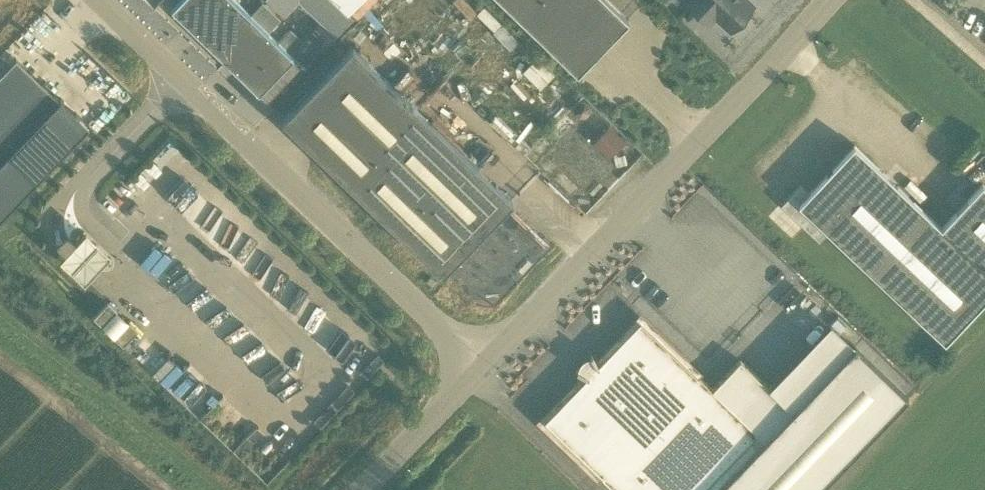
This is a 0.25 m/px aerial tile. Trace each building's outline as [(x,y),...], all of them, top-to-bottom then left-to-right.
[(251,14),(236,0),(178,0),(172,7),(259,92),(294,56),(306,43),(291,28),(279,41),(269,32),(281,18),(263,2),(251,14)] [(284,16),(299,1),(336,36),(354,18),(335,0),(267,0),(284,16)] [(357,0),(339,0),(348,9),(357,0)] [(629,20),(608,0),(502,0),(578,73),(629,20)] [(709,23),(716,16),(732,30),(755,5),(749,0),(684,0),(709,23)] [(442,273),(513,200),(353,46),(285,116),(282,119),(376,209),(442,273)] [(85,123),(14,55),(0,69),(0,214),(85,123)] [(560,141),(570,131),(561,122),(551,132),(560,141)] [(612,125),(603,135),(619,150),(628,140),(612,125)] [(537,161),(554,146),(545,136),(529,151),(537,161)] [(855,145),(810,192),(801,184),(782,205),(820,241),(828,232),(945,342),(984,300),(984,186),(983,184),(942,227),(855,145)] [(176,205),(193,211),(200,189),(183,183),(176,205)] [(99,265),(108,256),(86,235),(77,244),(99,265)] [(129,322),(117,311),(108,302),(93,317),(103,326),(114,337),(123,346),(138,331),(129,322)] [(857,345),(794,410),(769,387),(741,359),(712,389),(640,320),(598,364),(593,355),(591,356),(591,357),(579,370),(578,370),(577,371),(586,377),(543,421),(616,489),(819,489),(910,395),(857,345)] [(184,369),(176,362),(162,377),(170,384),(184,369)]
